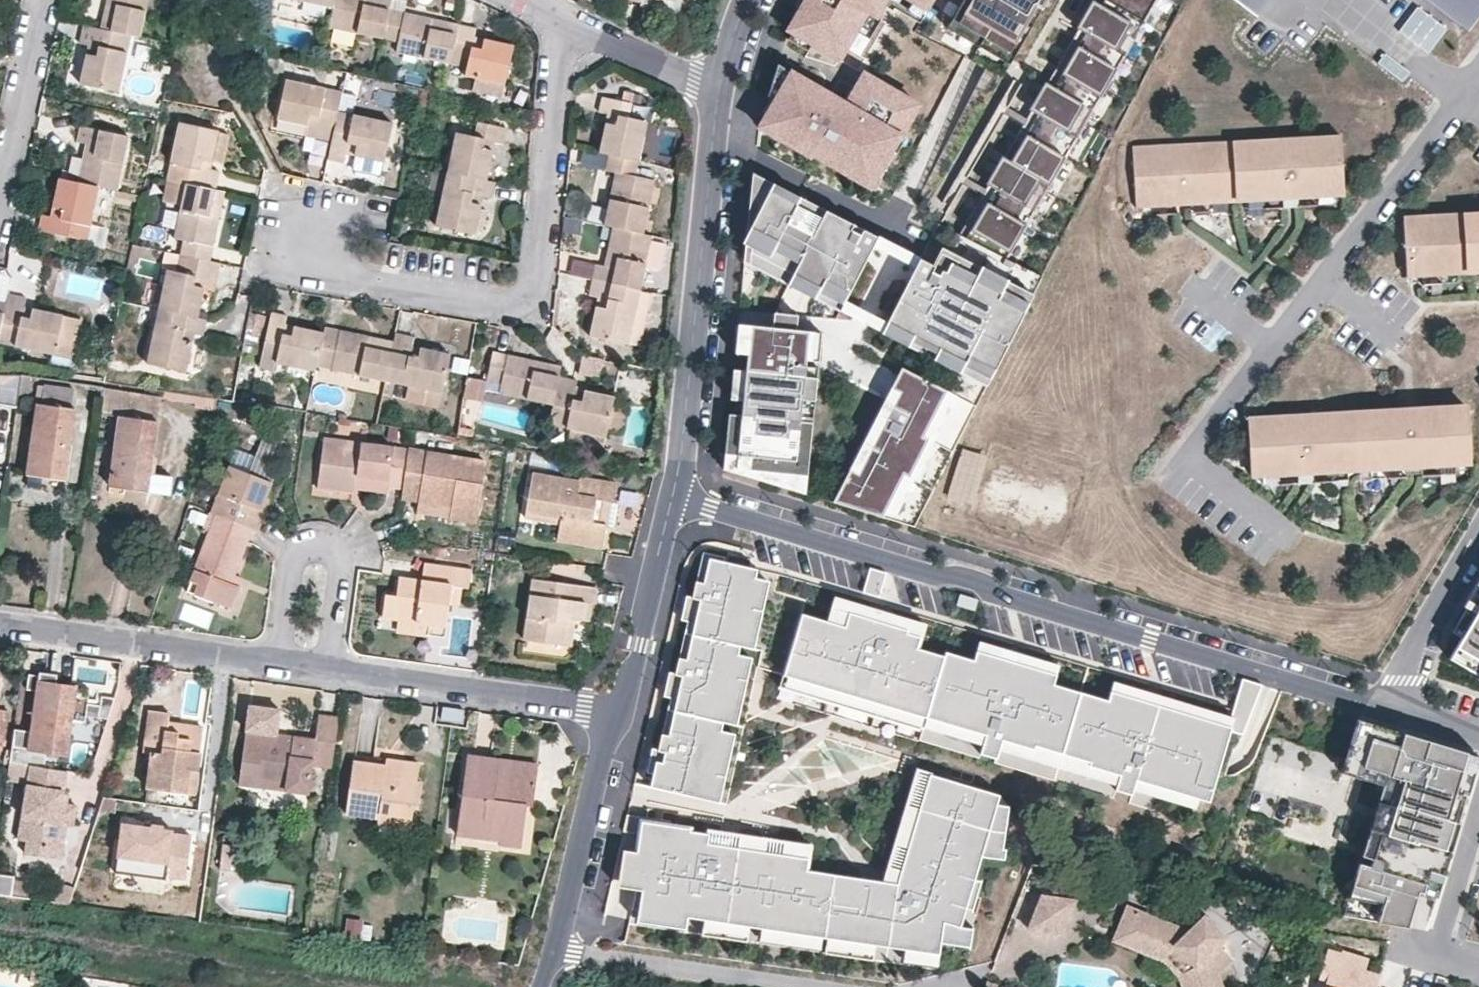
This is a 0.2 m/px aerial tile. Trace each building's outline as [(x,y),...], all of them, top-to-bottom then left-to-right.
[(102,27),(130,33),(139,35),(146,0),(107,0),(102,27)] [(329,26),(384,37),(389,10),(391,0),(334,0),(333,7),(329,26)] [(640,6),(677,13),(680,0),(641,0),(640,6)] [(798,3),(807,9),(796,29),(792,36),(813,48),(817,42),(843,57),(861,25),(869,11),(875,0),(876,0),(799,0),(798,3)] [(928,10),(912,0),(907,9),(923,19),(928,10)] [(912,0),(928,10),(934,0),(912,0)] [(954,18),(1016,54),(1044,6),(1047,0),(965,0),(954,18)] [(1025,120),(1022,126),(985,189),(982,195),(959,233),(1008,258),(1157,0),(1095,0),(1025,120)] [(1044,6),(1052,11),(1058,0),(1047,0),(1044,6)] [(1252,12),(1262,0),(1236,0),(1252,12)] [(1252,12),(1257,16),(1270,0),(1262,0),(1252,12)] [(1471,13),(1454,0),(1429,0),(1469,30),(1478,17),(1478,3),(1471,13)] [(1471,13),(1478,3),(1478,0),(1454,0),(1471,13)] [(807,9),(798,3),(791,26),(796,29),(807,9)] [(1396,29),(1426,52),(1446,28),(1416,5),(1396,29)] [(397,40),(395,50),(449,61),(457,24),(389,10),(384,37),(383,38),(397,40)] [(878,16),(869,11),(861,25),(870,30),(878,16)] [(1016,54),(954,18),(949,27),(1011,62),(1016,54)] [(80,41),(88,43),(80,82),(119,90),(130,33),(102,27),(83,24),(80,41)] [(474,76),(504,83),(512,45),(473,37),(475,28),(457,24),(449,61),(466,65),(464,74),(474,76)] [(816,82),(780,61),(769,98),(771,99),(775,101),(767,114),(759,128),(808,156),(810,153),(862,183),(868,172),(875,177),(901,132),(898,130),(916,100),(864,69),(856,84),(861,87),(852,103),(844,98),(831,91),(828,97),(813,88),(816,82)] [(504,83),(474,76),(471,90),(501,96),(504,83)] [(337,111),(341,92),(285,79),(277,117),(306,123),(315,126),(314,134),(332,138),(337,111)] [(1022,86),(1013,81),(996,111),(1004,116),(1007,110),(1022,86)] [(831,91),(816,82),(813,88),(828,97),(831,91)] [(861,87),(856,84),(852,82),(844,98),(852,103),(861,87)] [(637,160),(646,121),(627,116),(630,102),(602,96),(599,111),(607,113),(599,151),(607,153),(637,160)] [(775,101),(771,99),(764,112),(767,114),(775,101)] [(1007,110),(1004,116),(1022,126),(1025,120),(1007,110)] [(344,153),(354,155),(351,169),(380,175),(390,122),(337,111),(332,138),(328,157),(343,160),(344,153)] [(1004,116),(996,111),(992,117),(1000,122),(1004,116)] [(1000,122),(992,117),(963,168),(971,172),(1000,122)] [(477,120),(474,135),(455,131),(446,170),(485,178),(493,140),(503,141),(505,126),(477,120)] [(218,171),(209,169),(211,159),(217,130),(179,123),(170,161),(189,166),(186,183),(215,188),(218,171)] [(78,140),(86,143),(78,180),(97,184),(116,189),(126,135),(81,125),(78,140)] [(220,161),(226,132),(217,130),(211,159),(220,161)] [(1341,135),(1309,136),(1309,140),(1281,141),(1281,138),(1229,140),(1187,143),(1187,147),(1157,148),(1157,144),(1133,145),(1136,207),(1175,205),(1173,174),(1187,173),(1188,204),(1209,203),(1209,199),(1262,196),(1262,200),(1282,199),(1280,167),(1294,166),(1296,199),(1316,197),(1315,192),(1344,191),(1341,135)] [(578,163),(605,168),(607,153),(599,151),(582,147),(578,163)] [(611,225),(641,232),(653,178),(634,174),(637,160),(607,153),(605,168),(614,171),(603,224),(611,225)] [(166,179),(186,183),(189,166),(170,161),(166,179)] [(1282,199),(1296,199),(1294,166),(1280,167),(1282,199)] [(968,178),(971,172),(963,168),(956,180),(982,195),(985,189),(968,178)] [(485,178),(446,170),(441,197),(434,224),(473,232),(481,196),(490,196),(494,180),(485,178)] [(868,172),(862,183),(869,187),(875,177),(868,172)] [(846,300),(879,237),(754,173),(745,260),(765,270),(770,261),(795,274),(821,288),(846,300)] [(1175,205),(1188,204),(1187,173),(1173,174),(1175,205)] [(78,180),(59,176),(51,215),(43,214),(40,229),(86,239),(97,184),(78,180)] [(162,198),(182,202),(186,183),(166,179),(162,198)] [(180,254),(209,260),(212,244),(223,190),(215,188),(186,183),(182,202),(174,237),(184,238),(180,254)] [(1441,275),(1441,272),(1470,271),(1470,268),(1478,268),(1478,212),(1462,213),(1419,215),(1420,219),(1403,220),(1405,248),(1420,247),(1422,276),(1441,275)] [(591,278),(638,288),(644,264),(649,239),(650,234),(641,232),(611,225),(604,264),(595,263),(591,278)] [(644,264),(658,267),(663,243),(649,239),(644,264)] [(229,248),(212,244),(209,260),(217,261),(226,263),(229,248)] [(1407,277),(1422,276),(1420,247),(1405,248),(1407,277)] [(176,271),(179,254),(166,251),(163,268),(167,269),(176,271)] [(942,269),(949,256),(941,251),(934,265),(942,269)] [(31,294),(39,259),(13,253),(5,288),(31,294)] [(179,254),(176,271),(167,269),(158,309),(197,316),(205,279),(214,281),(217,261),(209,260),(180,254),(179,254)] [(954,267),(958,260),(949,256),(942,269),(951,274),(954,267)] [(934,265),(920,258),(883,331),(909,344),(913,335),(939,348),(942,343),(968,356),(995,369),(1024,311),(997,298),(982,290),(972,285),(951,274),(942,269),(934,265)] [(572,259),(569,273),(591,278),(595,263),(572,259)] [(795,274),(770,261),(765,270),(790,283),(795,274)] [(972,285),(975,277),(954,267),(951,274),(972,285)] [(821,288),(795,274),(790,283),(817,296),(821,288)] [(1005,283),(990,275),(985,283),(982,290),(997,298),(1001,291),(1005,283)] [(982,290),(985,283),(975,277),(972,285),(982,290)] [(588,335),(627,343),(638,288),(591,278),(588,295),(596,297),(588,335)] [(638,288),(627,343),(637,345),(648,291),(638,288)] [(846,300),(821,288),(817,296),(842,309),(846,300)] [(1028,304),(1001,291),(997,298),(1024,311),(1028,304)] [(0,326),(0,342),(53,353),(55,344),(62,315),(33,309),(31,318),(23,316),(24,307),(26,297),(8,293),(6,303),(0,326)] [(24,307),(23,316),(31,318),(33,309),(24,307)] [(146,363),(185,370),(193,333),(201,335),(205,318),(197,316),(158,309),(146,363)] [(413,336),(417,312),(399,309),(395,333),(413,336)] [(316,365),(323,332),(285,324),(286,315),(271,312),(259,368),(276,371),(278,363),(315,371),(316,365)] [(797,329),(798,314),(775,312),(774,327),(797,329)] [(75,348),(81,319),(62,315),(55,344),(75,348)] [(736,353),(748,354),(747,370),(744,399),(731,398),(724,469),(749,476),(750,469),(784,473),(808,475),(813,421),(801,420),(804,390),(816,391),(819,367),(793,365),(795,351),(797,329),(774,327),(739,323),(736,353)] [(323,332),(316,365),(386,380),(393,343),(324,328),(323,332)] [(820,354),(822,332),(797,329),(795,351),(820,354)] [(441,391),(449,354),(411,346),(413,336),(395,333),(393,343),(386,380),(419,387),(441,391)] [(939,348),(913,335),(909,344),(935,357),(939,348)] [(968,356),(942,343),(939,348),(966,362),(968,356)] [(55,344),(53,353),(73,357),(75,348),(55,344)] [(557,377),(559,365),(492,351),(485,378),(499,381),(498,392),(551,403),(557,377)] [(613,379),(617,363),(583,355),(579,371),(613,379)] [(995,369),(968,356),(966,362),(992,375),(995,369)] [(900,422),(894,434),(879,426),(863,457),(857,455),(833,501),(883,516),(905,472),(924,435),(947,388),(902,366),(891,387),(902,392),(890,417),(900,422)] [(744,399),(747,370),(734,369),(731,398),(744,399)] [(17,406),(21,373),(0,373),(0,404),(17,406)] [(476,397),(482,393),(485,378),(474,376),(466,380),(464,395),(466,395),(476,397)] [(605,434),(613,397),(574,389),(576,380),(557,377),(551,403),(548,423),(605,434)] [(27,473),(65,478),(74,408),(71,408),(74,388),(43,383),(42,386),(39,386),(27,473)] [(156,456),(153,455),(161,395),(101,386),(98,413),(119,415),(110,484),(149,489),(150,474),(154,474),(154,471),(156,456)] [(419,387),(416,403),(438,407),(441,391),(419,387)] [(900,422),(890,417),(902,392),(891,387),(857,455),(863,457),(879,426),(894,434),(900,422)] [(933,440),(957,393),(947,388),(924,435),(933,440)] [(813,421),(816,391),(804,390),(801,420),(813,421)] [(476,397),(466,395),(462,416),(472,418),(476,397)] [(1464,404),(1432,406),(1433,408),(1417,409),(1418,425),(1416,425),(1416,435),(1419,435),(1421,468),(1441,467),(1441,461),(1467,459),(1464,404)] [(1387,470),(1407,469),(1405,436),(1408,436),(1408,426),(1404,426),(1403,410),(1388,411),(1388,408),(1323,412),(1324,416),(1296,418),(1295,413),(1247,416),(1250,473),(1279,471),(1279,476),(1299,475),(1297,444),(1311,443),(1312,474),(1333,473),(1332,468),(1387,464),(1387,470)] [(6,434),(10,432),(12,415),(10,412),(2,411),(0,411),(0,433),(6,434)] [(1407,469),(1421,468),(1419,435),(1416,435),(1416,425),(1408,426),(1408,436),(1405,436),(1407,469)] [(253,453),(238,447),(210,510),(215,512),(250,526),(257,529),(265,510),(258,508),(264,494),(285,441),(262,432),(253,453)] [(919,479),(938,442),(933,440),(924,435),(905,472),(915,477),(919,479)] [(355,490),(356,486),(357,474),(386,478),(386,485),(402,487),(405,459),(392,458),(393,446),(323,436),(317,485),(355,490)] [(1299,475),(1312,474),(1311,443),(1297,444),(1299,475)] [(401,497),(418,500),(450,505),(448,517),(475,521),(485,460),(436,451),(407,447),(405,459),(402,487),(401,497)] [(947,499),(974,504),(984,453),(957,448),(947,499)] [(783,486),(784,473),(750,469),(749,476),(783,486)] [(169,492),(171,472),(154,471),(154,474),(150,474),(149,489),(149,490),(169,492)] [(525,516),(539,518),(558,522),(556,541),(601,547),(604,523),(592,520),(595,498),(612,500),(614,500),(616,482),(575,475),(574,479),(532,472),(525,516)] [(893,519),(915,477),(905,472),(883,516),(893,519)] [(806,493),(808,475),(784,473),(783,486),(806,493)] [(357,474),(356,486),(384,489),(386,485),(386,478),(357,474)] [(258,508),(265,510),(270,496),(264,494),(258,508)] [(604,523),(608,523),(612,500),(595,498),(592,520),(604,523)] [(448,517),(450,505),(418,500),(416,513),(448,518),(448,517)] [(250,526),(215,512),(194,569),(187,591),(195,594),(230,607),(238,585),(229,582),(233,573),(250,526)] [(922,630),(834,604),(837,595),(810,587),(757,570),(758,564),(725,557),(726,552),(704,547),(694,593),(687,591),(682,615),(688,617),(677,669),(670,668),(665,692),(671,693),(660,745),(651,743),(649,754),(645,773),(653,775),(652,781),(730,799),(760,664),(784,671),(777,693),(979,755),(981,751),(995,755),(994,760),(1111,796),(1114,787),(1129,792),(1126,800),(1207,825),(1263,683),(1243,677),(1232,715),(1229,724),(1111,688),(1057,672),(977,647),(922,630)] [(470,568),(424,561),(421,580),(398,577),(396,594),(385,594),(382,617),(397,619),(445,625),(449,602),(451,584),(463,586),(467,586),(470,568)] [(575,566),(551,562),(550,571),(574,574),(575,566)] [(871,565),(864,590),(880,595),(888,570),(871,565)] [(229,582),(238,585),(242,576),(233,573),(229,582)] [(520,639),(558,644),(562,617),(570,618),(577,619),(579,601),(587,603),(590,586),(528,578),(520,639)] [(1478,579),(1469,595),(1478,601),(1478,579)] [(463,586),(451,584),(449,602),(459,603),(463,586)] [(960,592),(957,603),(975,608),(978,598),(960,592)] [(837,595),(834,604),(922,630),(925,622),(837,595)] [(1478,606),(1478,601),(1469,595),(1465,602),(1467,603),(1452,629),(1462,635),(1478,606)] [(587,603),(579,601),(577,619),(585,620),(587,603)] [(1462,635),(1451,653),(1478,669),(1478,667),(1478,606),(1462,635)] [(570,618),(562,617),(558,644),(566,645),(570,618)] [(397,619),(396,631),(443,637),(445,625),(397,619)] [(980,638),(977,647),(1057,672),(1060,662),(980,638)] [(56,674),(38,672),(38,674),(36,689),(31,730),(28,749),(43,751),(66,754),(71,719),(76,685),(55,682),(56,674)] [(36,689),(38,674),(28,673),(26,688),(36,689)] [(1114,679),(1111,688),(1229,724),(1232,715),(1114,679)] [(84,721),(88,686),(76,685),(71,719),(84,721)] [(318,714),(314,738),(277,732),(280,707),(249,703),(246,729),(238,782),(240,783),(259,786),(260,778),(285,781),(284,788),(308,792),(312,763),(331,766),(338,717),(318,714)] [(462,719),(463,709),(442,706),(441,717),(462,719)] [(5,737),(9,709),(0,708),(0,737),(5,737)] [(150,709),(145,750),(152,751),(149,775),(163,777),(162,789),(185,792),(188,769),(196,770),(202,728),(169,722),(169,711),(150,709)] [(1374,722),(1359,717),(1346,760),(1361,764),(1374,722)] [(1387,766),(1398,729),(1374,722),(1361,764),(1385,772),(1387,766)] [(28,749),(31,730),(14,727),(10,756),(27,759),(28,749)] [(1431,870),(1445,875),(1452,852),(1446,850),(1454,823),(1460,825),(1476,772),(1478,763),(1478,754),(1469,751),(1450,745),(1446,755),(1426,749),(1429,739),(1398,729),(1387,766),(1400,770),(1398,776),(1390,802),(1374,858),(1362,854),(1344,917),(1409,927),(1420,891),(1424,893),(1431,870)] [(1446,755),(1450,745),(1429,739),(1426,749),(1446,755)] [(41,761),(43,751),(28,749),(27,759),(41,761)] [(531,804),(536,772),(497,768),(498,758),(468,754),(457,833),(499,838),(499,842),(520,845),(526,804),(531,804)] [(536,772),(537,761),(499,756),(498,758),(497,768),(536,772)] [(385,764),(384,769),(400,771),(402,760),(386,757),(385,764)] [(68,820),(72,801),(62,799),(57,798),(59,788),(63,766),(41,761),(27,759),(13,833),(22,835),(20,848),(41,852),(44,836),(58,839),(62,819),(68,820)] [(402,760),(400,771),(384,769),(385,764),(352,761),(346,812),(378,815),(377,822),(410,826),(413,808),(417,809),(421,780),(416,779),(418,761),(402,760)] [(1385,772),(1361,764),(1350,801),(1376,809),(1379,798),(1390,802),(1398,776),(1385,772)] [(1398,776),(1400,770),(1387,766),(1385,772),(1398,776)] [(886,878),(898,880),(932,771),(920,768),(886,878)] [(196,770),(188,769),(185,792),(194,793),(198,770),(196,770)] [(671,819),(627,812),(623,829),(640,831),(637,850),(623,848),(618,886),(636,888),(631,907),(638,908),(687,915),(703,917),(749,924),(761,926),(821,934),(827,935),(875,942),(905,946),(939,951),(951,953),(955,942),(961,925),(967,906),(973,907),(982,878),(976,877),(983,854),(999,803),(1010,805),(1002,793),(932,771),(898,880),(886,878),(807,866),(809,854),(782,850),(766,848),(708,839),(710,829),(690,826),(689,836),(669,833),(671,821),(671,819)] [(149,775),(147,787),(162,789),(163,777),(149,775)] [(260,778),(259,786),(284,788),(285,781),(260,778)] [(112,810),(114,797),(99,795),(95,808),(112,810)] [(1374,858),(1390,802),(1379,798),(1376,809),(1362,854),(1374,858)] [(999,803),(983,854),(1006,858),(1007,848),(1004,847),(1010,805),(999,803)] [(146,824),(119,820),(117,837),(114,837),(110,869),(162,876),(162,873),(182,876),(188,832),(168,830),(169,827),(159,825),(159,822),(146,821),(146,824)] [(691,823),(671,821),(669,833),(689,836),(690,826),(691,823)] [(1452,852),(1460,825),(1454,823),(1446,850),(1452,852)] [(710,829),(708,839),(766,848),(768,836),(710,827),(710,829)] [(56,854),(58,839),(44,836),(41,852),(56,854)] [(782,850),(809,854),(811,842),(784,838),(782,850)] [(0,863),(0,887),(11,890),(15,865),(0,863)] [(1438,897),(1445,875),(1431,870),(1424,893),(1438,897)] [(69,883),(53,879),(48,898),(63,901),(69,883)] [(1079,902),(1040,896),(1035,932),(1037,932),(1075,937),(1079,902)] [(961,925),(955,942),(970,944),(975,908),(973,907),(967,906),(961,925)] [(687,915),(638,908),(636,923),(685,930),(687,915)] [(1211,921),(1190,936),(1129,909),(1120,932),(1172,954),(1193,972),(1199,986),(1223,986),(1219,977),(1234,966),(1222,951),(1230,945),(1211,921)] [(369,939),(372,921),(343,917),(341,935),(369,939)] [(749,924),(703,917),(701,933),(747,939),(749,924)] [(821,934),(761,926),(759,937),(819,946),(821,934)] [(1193,972),(1172,954),(1120,932),(1115,943),(1164,964),(1184,980),(1187,986),(1199,986),(1193,972)] [(875,942),(827,935),(824,951),(873,957),(875,942)] [(939,951),(905,946),(903,958),(937,963),(939,951)] [(1385,976),(1370,971),(1374,960),(1347,952),(1346,954),(1332,950),(1321,986),(1382,986),(1385,976)]
